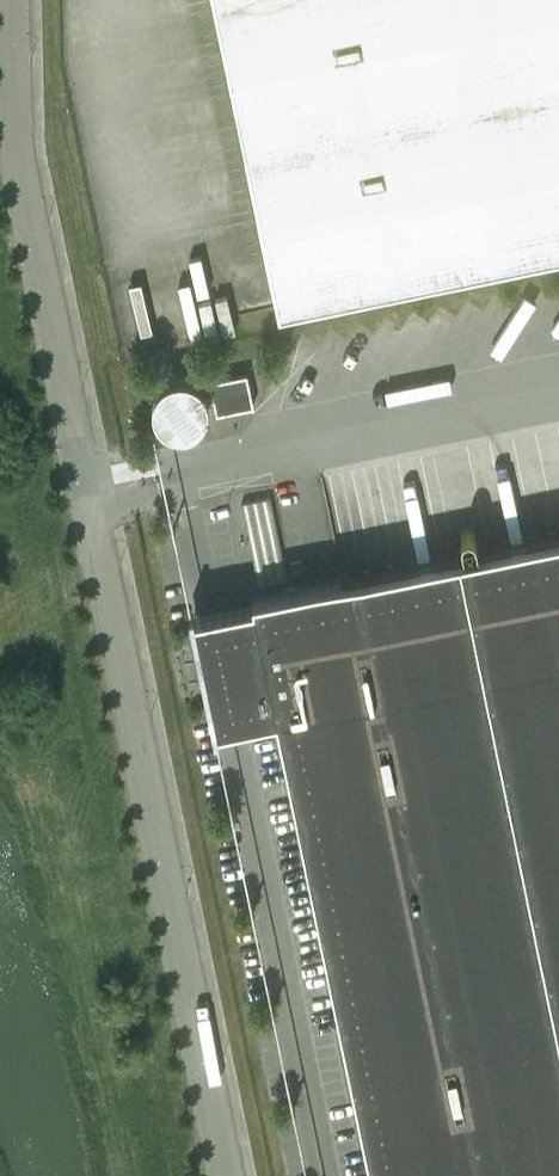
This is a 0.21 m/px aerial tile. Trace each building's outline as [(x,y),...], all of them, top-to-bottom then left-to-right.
[(279,308),(558,250),(558,0),(218,0),(279,308)] [(244,375),(211,382),(214,399),(217,412),(250,405),(244,375)] [(195,429),(202,424),(206,417),(209,409),(208,401),(205,393),(200,386),(193,382),(185,380),(176,381),(168,384),(161,391),(157,399),(156,407),(158,416),(163,424),(170,429),(178,432),(187,432),(195,429)] [(273,693),(372,1175),(558,1175),(558,531),(479,547),(475,533),(472,531),(467,531),(463,533),(462,537),(464,550),(252,594),(257,619),(234,624),(249,698),(273,693)]
